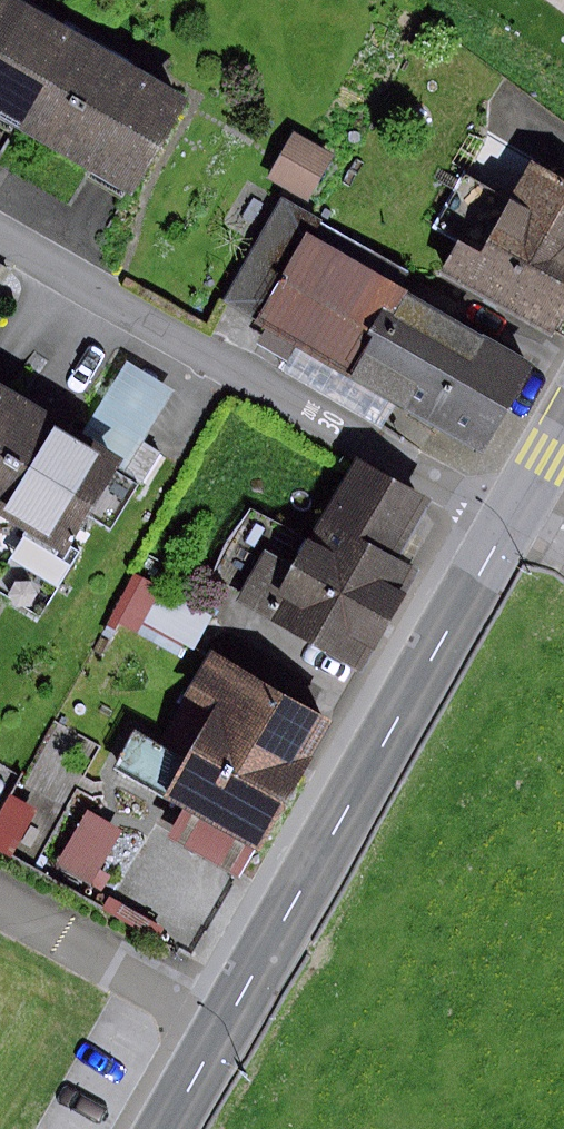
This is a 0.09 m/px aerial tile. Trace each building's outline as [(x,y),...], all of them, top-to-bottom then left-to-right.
[(41,144),(99,49),(17,0),(0,0),(0,119),(0,120),(41,144)] [(187,100),(99,49),(41,144),(108,186),(131,199),(187,100)] [(335,167),(292,141),(269,181),(311,206),(335,167)] [(529,159),(508,196),(463,170),(431,226),(459,242),(440,274),(548,335),(563,307),(563,179),(529,159)] [(223,305),(255,323),(306,233),(313,218),(281,200),(223,305)] [(533,362),(306,233),(255,323),(269,331),(261,345),(286,359),(280,371),(381,429),(396,404),(481,453),(533,362)] [(125,359),(81,432),(122,458),(129,462),(142,443),(174,389),(125,359)] [(46,410),(0,383),(0,482),(46,410)] [(0,482),(0,521),(60,559),(88,516),(110,530),(159,454),(142,443),(129,462),(122,458),(81,432),(46,410),(0,482)] [(435,501),(359,457),(310,541),(253,509),(214,576),(243,592),(237,602),(361,673),(421,569),(402,559),(435,501)] [(134,572),(109,623),(116,630),(119,623),(137,631),(160,584),(134,572)] [(326,717),(213,654),(160,747),(133,732),(113,769),(183,808),(165,840),(234,879),(326,717)] [(0,813),(0,848),(10,853),(29,812),(6,801),(0,813)] [(84,809),(52,864),(100,892),(107,879),(95,872),(120,829),(84,809)]
